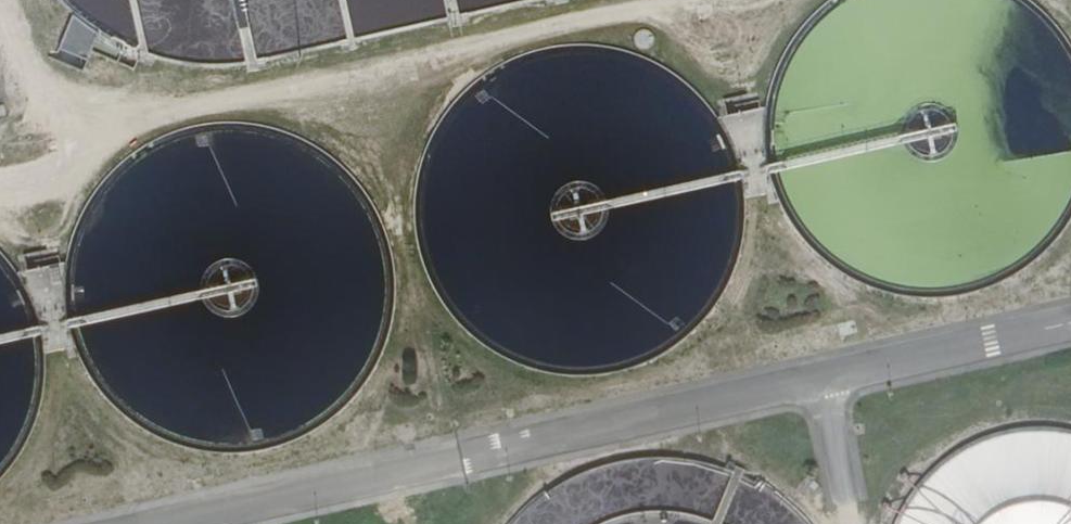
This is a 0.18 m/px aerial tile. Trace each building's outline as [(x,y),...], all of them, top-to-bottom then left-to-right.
[(46,4),(56,15),(68,24),(80,33),(93,41),(106,48),(119,54),(133,59),(148,63),(163,66),(177,68),(192,70),(207,70),(222,68),(245,65),(545,0),(42,0),(46,4)]
